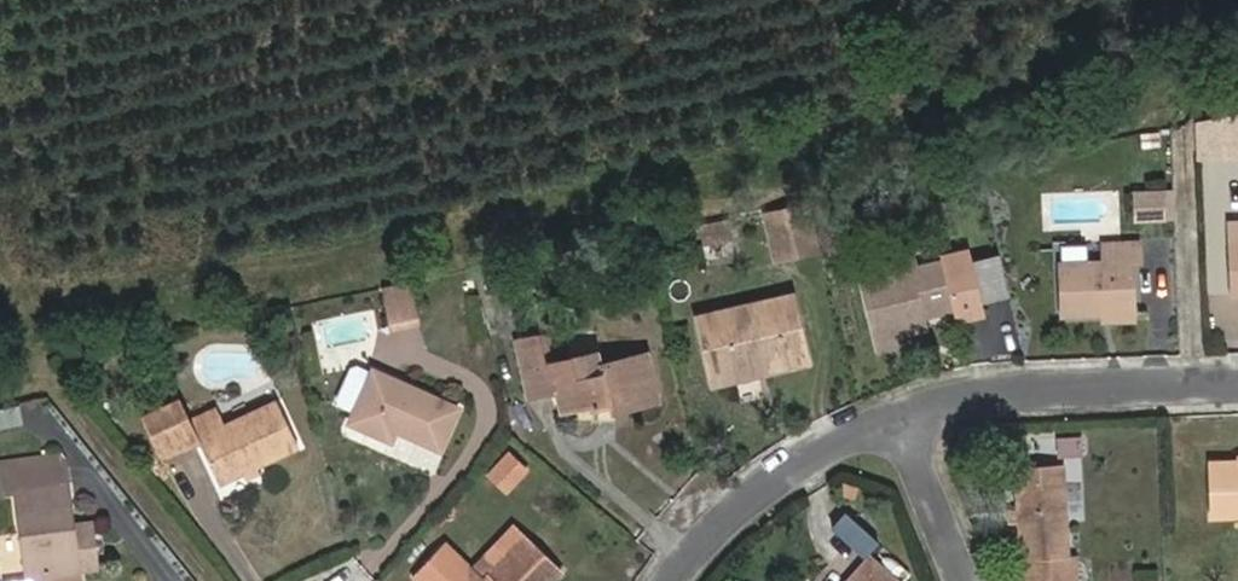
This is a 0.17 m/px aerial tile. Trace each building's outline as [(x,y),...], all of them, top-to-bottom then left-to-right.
[(1194,121),(1195,154),(1237,151),(1237,115),(1194,121)] [(1147,221),(1165,221),(1164,187),(1146,188),(1147,221)] [(1132,189),(1133,221),(1147,221),(1146,188),(1132,189)] [(818,255),(805,202),(754,212),(766,265),(818,255)] [(1221,215),(1224,293),(1237,292),(1237,214),(1221,215)] [(1102,236),(1103,255),(1055,259),(1059,311),(1101,308),(1136,306),(1134,260),(1140,260),(1138,235),(1102,236)] [(890,258),(891,265),(855,273),(874,351),(900,347),(897,333),(923,327),(921,315),(943,309),(947,322),(976,316),(972,300),(964,262),(962,255),(909,266),(907,255),(890,258)] [(972,300),(1000,293),(992,256),(964,262),(972,300)] [(414,328),(405,284),(376,290),(386,335),(414,328)] [(781,295),(691,315),(707,386),(730,382),(727,365),(756,360),(759,375),(798,365),(781,295)] [(1101,319),(1137,318),(1136,306),(1101,308),(1101,319)] [(540,363),(532,335),(507,341),(522,405),(550,398),(555,416),(600,405),(604,417),(653,404),(641,352),(594,365),(590,352),(540,363)] [(730,382),(759,375),(756,360),(727,365),(730,382)] [(363,361),(356,364),(342,394),(343,401),(357,407),(349,422),(392,443),(399,429),(439,451),(461,409),(363,361)] [(185,415),(176,398),(133,419),(154,462),(184,448),(204,490),(231,477),(245,471),(288,450),(266,403),(216,427),(204,407),(185,415)] [(1058,435),(1058,453),(1069,453),(1068,513),(1084,514),(1085,436),(1058,435)] [(486,470),(508,491),(531,467),(510,446),(486,470)] [(58,458),(0,469),(0,495),(12,493),(19,535),(26,534),(34,579),(34,580),(71,580),(69,574),(79,572),(96,568),(89,524),(72,527),(58,458)] [(1236,461),(1208,460),(1208,512),(1237,512),(1237,461),(1236,461)] [(1018,463),(1019,501),(1020,523),(1021,559),(1027,559),(1029,580),(1081,580),(1078,551),(1068,551),(1063,461),(1018,463)] [(231,477),(235,483),(248,477),(245,471),(231,477)] [(1010,523),(1020,523),(1019,501),(1010,502),(1010,523)] [(837,510),(826,528),(866,552),(877,535),(837,510)] [(19,535),(26,580),(34,579),(26,534),(19,535)] [(553,573),(522,543),(492,571),(482,580),(545,580),(553,573)] [(865,553),(838,580),(896,580),(865,553)] [(481,560),(466,574),(473,580),(482,580),(492,571),(481,560)] [(79,572),(69,574),(71,580),(81,580),(79,572)] [(562,579),(553,573),(545,580),(560,580),(562,579)]
